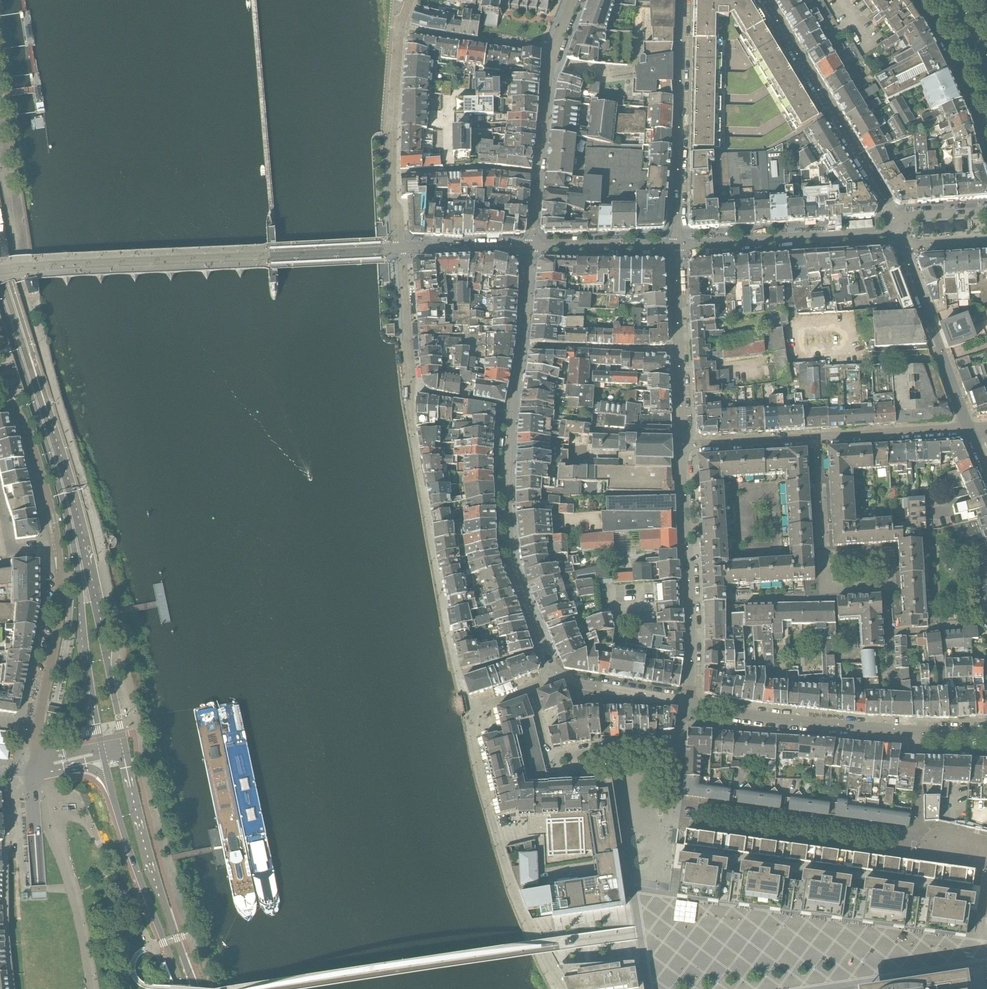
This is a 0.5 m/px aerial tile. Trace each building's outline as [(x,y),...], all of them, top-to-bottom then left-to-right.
[(504,15),(501,14),(502,7),(510,8),(509,10),(510,10),(510,8),(518,9),(518,11),(519,11),(519,9),(527,10),(526,12),(528,13),(528,10),(536,11),(536,14),(537,14),(537,13),(546,14),(546,15),(547,16),(548,13),(550,13),(550,12),(548,12),(549,1),(552,1),(552,3),(553,4),(554,1),(556,2),(556,0),(455,0),(455,1),(475,3),(475,6),(476,6),(477,4),(483,4),(482,11),(479,11),(479,13),(482,13),(481,16),(483,16),(483,14),(486,14),(486,15),(484,16),(485,17),(485,16),(484,26),(497,28),(499,19),(500,19),(500,16),(503,16),(504,15)] [(583,17),(609,25),(612,14),(620,16),(623,6),(627,6),(627,5),(628,2),(624,0),(589,0),(583,17)] [(650,8),(651,28),(651,30),(652,30),(653,38),(653,43),(673,45),(673,28),(674,10),(675,0),(650,0),(650,8)] [(784,98),(790,108),(796,118),(802,127),(806,125),(821,116),(815,106),(809,96),(803,86),(798,77),(792,67),(786,57),(780,47),(774,37),(768,27),(762,18),(756,9),(751,0),(694,0),(694,3),(694,14),(694,29),(694,41),(693,53),(693,65),(693,77),(693,89),(692,101),(692,113),(692,125),(692,137),(692,149),(714,149),(714,137),(714,125),(714,113),(714,101),(714,89),(715,77),(715,73),(715,65),(715,53),(715,41),(715,29),(715,18),(718,18),(729,17),(734,14),(738,20),(743,29),(749,39),(755,49),(761,58),(767,68),(773,78),(779,88),(784,98)] [(808,4),(806,0),(803,0),(801,1),(800,0),(782,0),(777,3),(786,18),(804,6),(808,4)] [(830,11),(823,0),(817,0),(825,14),(830,11)] [(873,14),(877,11),(881,16),(873,22),(876,27),(884,22),(887,26),(895,38),(922,22),(915,10),(908,0),(863,0),(873,14)] [(794,31),(819,16),(820,15),(817,9),(812,12),(812,13),(811,15),(812,15),(810,17),(804,6),(786,18),(794,31)] [(430,31),(447,33),(449,16),(445,16),(446,9),(439,8),(438,13),(417,8),(412,25),(430,31)] [(447,33),(460,35),(463,13),(446,9),(445,16),(449,16),(447,33)] [(833,17),(830,11),(825,14),(829,20),(833,17)] [(460,35),(469,36),(472,14),(463,12),(463,13),(460,35)] [(472,14),(469,36),(479,38),(479,32),(481,19),(475,14),(472,14)] [(801,43),(821,32),(822,31),(818,26),(824,23),(819,16),(794,31),(801,43)] [(574,40),(599,50),(609,51),(610,42),(606,41),(607,32),(609,25),(583,17),(580,27),(576,36),(574,40)] [(904,39),(905,41),(926,29),(922,22),(895,38),(882,46),(886,52),(900,44),(899,41),(904,39)] [(905,41),(908,47),(929,35),(926,29),(905,41)] [(821,32),(801,43),(808,55),(829,43),(821,32)] [(894,60),(897,66),(935,45),(929,35),(908,47),(911,51),(894,60)] [(407,49),(423,50),(424,39),(413,37),(408,41),(407,49)] [(423,50),(436,52),(438,41),(424,39),(423,50)] [(836,56),(855,45),(851,39),(836,48),(835,51),(835,52),(834,52),(829,43),(808,55),(816,68),(836,56)] [(599,50),(574,40),(570,50),(571,50),(567,59),(578,61),(588,63),(598,65),(599,50)] [(442,59),(458,61),(460,43),(438,41),(436,52),(443,52),(442,59)] [(458,61),(468,63),(470,45),(460,43),(458,61)] [(650,97),(672,98),(670,64),(673,45),(653,43),(644,43),(644,56),(643,56),(642,57),(641,57),(641,58),(640,58),(640,59),(640,67),(638,67),(637,80),(633,80),(633,96),(650,97)] [(470,45),(468,63),(486,65),(488,47),(470,45)] [(888,101),(948,71),(935,45),(897,66),(875,79),(888,101)] [(486,65),(485,68),(497,69),(499,49),(488,47),(486,65)] [(442,65),(442,59),(443,52),(436,52),(423,50),(407,49),(406,60),(435,62),(439,63),(438,64),(442,65)] [(507,67),(508,67),(510,50),(504,50),(502,70),(503,71),(504,66),(507,67)] [(522,68),(523,60),(524,52),(511,51),(510,50),(508,67),(513,68),(522,68)] [(523,60),(540,62),(541,54),(524,52),(523,60)] [(825,83),(845,71),(836,56),(816,68),(825,83)] [(434,70),(435,67),(435,62),(406,60),(404,81),(429,83),(430,70),(434,70)] [(522,68),(540,70),(540,62),(523,60),(522,68)] [(512,75),(539,78),(540,70),(522,68),(513,68),(512,75)] [(834,97),(853,85),(850,80),(852,80),(850,76),(848,77),(846,73),(849,71),(848,69),(845,71),(825,83),(834,97)] [(921,118),(961,102),(948,72),(948,71),(888,101),(890,105),(904,127),(915,121),(921,118)] [(539,78),(512,75),(512,83),(539,87),(539,78)] [(557,84),(599,93),(600,84),(591,83),(591,86),(560,76),(557,84)] [(501,84),(486,84),(486,78),(475,78),(476,99),(499,99),(501,100),(501,84)] [(834,97),(840,107),(859,96),(856,92),(867,85),(863,79),(853,85),(834,97)] [(429,88),(429,83),(404,81),(403,92),(430,94),(430,88),(429,88)] [(450,95),(451,82),(442,82),(441,95),(450,95)] [(512,100),(538,101),(539,87),(512,83),(509,83),(501,82),(501,84),(501,100),(504,99),(512,100)] [(556,92),(598,100),(599,93),(557,84),(556,92)] [(875,86),(859,96),(840,107),(846,118),(865,106),(863,102),(879,93),(875,86)] [(430,109),(430,94),(403,92),(403,107),(430,109)] [(554,103),(576,104),(581,105),(589,105),(590,100),(592,101),(594,101),(594,104),(598,104),(598,100),(556,92),(554,103)] [(649,106),(672,107),(672,98),(650,97),(649,106)] [(852,128),(872,116),(876,114),(874,109),(882,105),(878,98),(865,106),(846,118),(852,128)] [(499,115),(499,99),(476,99),(469,99),(469,114),(499,115)] [(512,115),(537,116),(538,101),(512,100),(504,99),(504,106),(512,105),(512,115)] [(617,116),(618,106),(598,104),(594,104),(594,101),(592,101),(588,129),(587,138),(613,144),(614,135),(640,135),(639,146),(643,146),(650,146),(651,129),(648,118),(646,118),(646,115),(644,112),(635,113),(635,116),(617,116)] [(940,125),(966,115),(964,107),(963,107),(961,102),(921,118),(923,123),(928,121),(929,122),(938,119),(940,125)] [(578,128),(580,113),(581,105),(576,104),(554,103),(554,111),(551,133),(577,137),(587,138),(588,129),(578,128)] [(868,153),(884,147),(888,145),(910,137),(904,127),(890,105),(879,112),(886,124),(860,140),(861,143),(862,143),(866,149),(865,150),(868,153)] [(651,129),(672,130),(672,107),(649,106),(648,118),(651,129)] [(429,120),(430,109),(403,107),(403,112),(403,117),(429,120)] [(852,128),(860,140),(886,124),(879,112),(876,114),(872,116),(852,128)] [(502,122),(536,125),(537,116),(512,115),(508,115),(508,116),(504,116),(503,116),(502,122)] [(947,136),(970,126),(968,119),(967,115),(966,115),(940,125),(934,128),(935,131),(938,132),(945,130),(947,136)] [(429,121),(429,120),(403,117),(402,129),(425,129),(425,128),(427,128),(427,121),(429,121)] [(501,129),(536,132),(536,125),(502,122),(501,129)] [(798,137),(799,155),(833,135),(833,134),(832,135),(827,127),(828,127),(825,122),(804,134),(798,137)] [(453,125),(454,155),(471,155),(470,124),(453,125)] [(970,126),(947,136),(939,138),(939,144),(947,142),(948,148),(953,147),(955,146),(975,139),(974,138),(970,126)] [(402,143),(421,143),(421,141),(422,141),(422,134),(424,134),(425,129),(402,129),(402,143)] [(501,136),(506,136),(535,138),(536,132),(501,129),(493,129),(493,134),(498,134),(501,136)] [(650,146),(671,147),(672,130),(651,129),(650,146)] [(917,203),(931,202),(928,153),(926,131),(914,135),(914,147),(915,157),(915,167),(916,185),(917,203)] [(584,180),(584,178),(574,177),(577,137),(551,133),(549,151),(547,176),(584,180)] [(805,173),(810,169),(842,150),(833,135),(799,155),(801,173),(805,173)] [(504,149),(534,152),(535,138),(506,136),(504,149)] [(803,222),(804,222),(801,173),(799,155),(798,137),(783,144),(783,149),(788,149),(790,176),(784,176),(788,223),(789,223),(788,222),(803,221),(803,222)] [(954,164),(970,164),(975,164),(978,199),(979,199),(982,199),(983,199),(986,198),(986,199),(986,179),(982,163),(975,139),(955,146),(953,147),(954,164)] [(498,165),(498,166),(504,149),(500,148),(491,148),(491,143),(481,142),(479,165),(498,165)] [(402,154),(422,155),(422,153),(423,153),(423,145),(421,145),(421,143),(402,143),(402,154)] [(601,205),(604,150),(592,149),(592,144),(587,143),(584,178),(584,180),(547,176),(545,191),(544,204),(575,210),(584,212),(586,205),(601,205)] [(777,224),(788,223),(784,176),(783,149),(783,144),(766,152),(769,194),(771,223),(777,223),(777,224)] [(670,159),(671,147),(650,146),(643,146),(643,151),(651,152),(650,158),(651,158),(670,159)] [(877,170),(915,157),(914,147),(887,157),(884,147),(868,153),(877,170)] [(504,149),(498,166),(532,170),(534,152),(504,149)] [(613,231),(617,150),(604,150),(601,205),(599,232),(604,232),(604,231),(611,231),(611,232),(612,231),(613,231)] [(643,151),(617,150),(613,231),(635,230),(639,199),(642,170),(643,164),(643,151)] [(819,171),(819,181),(850,163),(842,150),(810,169),(810,171),(819,171)] [(771,224),(771,223),(769,194),(766,152),(751,153),(754,195),(754,201),(756,225),(761,225),(761,223),(766,223),(766,224),(771,224)] [(941,202),(944,202),(941,172),(941,165),(938,165),(937,161),(936,161),(936,152),(928,153),(931,202),(941,201),(941,202)] [(756,225),(754,201),(754,195),(751,153),(728,155),(730,182),(732,205),(734,205),(735,226),(756,225)] [(401,170),(423,168),(441,167),(440,155),(432,156),(432,155),(423,155),(422,155),(402,154),(401,154),(401,170)] [(690,204),(718,202),(715,155),(700,155),(691,155),(690,204)] [(735,227),(735,226),(734,205),(732,205),(730,182),(728,155),(715,155),(718,202),(720,227),(731,227),(735,227)] [(917,203),(916,185),(905,186),(898,173),(915,167),(915,157),(877,170),(884,183),(885,183),(887,186),(886,186),(891,194),(894,198),(893,198),(895,201),(895,202),(901,205),(902,205),(905,205),(905,204),(907,204),(917,203)] [(669,171),(670,159),(651,158),(650,158),(649,163),(643,164),(642,170),(669,171)] [(850,189),(865,187),(850,163),(819,181),(820,191),(826,190),(838,190),(838,188),(850,187),(850,189)] [(975,199),(978,199),(975,164),(970,164),(954,164),(954,169),(957,201),(962,200),(965,200),(966,200),(969,200),(971,200),(974,199),(974,200),(975,199)] [(953,201),(957,201),(954,169),(946,169),(946,172),(941,172),(944,202),(949,201),(953,201)] [(639,199),(667,200),(668,184),(669,171),(642,170),(639,199)] [(816,221),(828,220),(826,190),(820,191),(819,181),(819,171),(810,171),(810,177),(811,176),(812,185),(814,221),(816,221)] [(476,191),(482,191),(483,173),(462,174),(462,196),(462,198),(467,197),(476,198),(476,191)] [(494,189),(495,189),(497,173),(483,173),(482,191),(491,191),(491,187),(493,187),(494,187),(494,189)] [(509,181),(531,184),(532,176),(502,173),(497,173),(495,189),(500,189),(507,190),(509,181)] [(804,222),(814,221),(812,185),(805,185),(805,173),(801,173),(804,222)] [(448,195),(462,196),(462,174),(449,175),(448,190),(448,195)] [(448,190),(449,175),(437,176),(436,187),(436,190),(448,190)] [(426,208),(427,195),(427,187),(436,187),(437,176),(419,177),(419,208),(426,208)] [(409,208),(419,208),(419,177),(404,177),(402,177),(402,178),(404,178),(404,186),(402,186),(403,199),(407,199),(409,199),(409,208)] [(511,191),(530,192),(531,184),(509,181),(507,190),(511,191)] [(474,236),(487,236),(491,207),(497,207),(505,208),(510,208),(511,196),(511,191),(507,190),(500,189),(495,189),(494,189),(494,187),(493,187),(491,187),(491,191),(482,191),(476,191),(476,198),(475,205),(475,212),(474,236)] [(838,188),(838,190),(840,219),(852,218),(856,218),(859,218),(864,217),(864,218),(866,218),(866,217),(871,217),(874,217),(876,212),(876,210),(876,207),(876,206),(875,204),(875,205),(874,202),(873,200),(865,187),(850,189),(850,187),(838,188)] [(442,205),(443,195),(448,195),(448,190),(436,190),(436,194),(436,196),(434,236),(443,236),(444,213),(444,211),(442,205)] [(828,220),(840,219),(838,190),(826,190),(828,220)] [(510,208),(512,208),(529,210),(530,192),(511,191),(511,196),(510,208)] [(425,235),(434,236),(436,196),(427,195),(426,208),(426,221),(425,235)] [(464,236),(474,236),(475,212),(475,205),(476,198),(467,197),(468,203),(467,203),(464,236)] [(639,199),(635,230),(662,230),(666,227),(667,200),(639,199)] [(720,227),(718,202),(690,204),(690,214),(689,225),(694,229),(714,228),(720,227)] [(463,238),(464,236),(467,203),(454,203),(453,214),(452,237),(455,237),(459,237),(462,238),(463,238)] [(573,222),(574,216),(575,210),(544,204),(542,220),(542,221),(573,222)] [(598,232),(599,232),(601,205),(586,205),(584,212),(575,210),(574,216),(588,218),(588,232),(598,232)] [(487,236),(503,235),(505,220),(505,215),(496,214),(497,207),(491,207),(487,236)] [(409,208),(410,222),(426,221),(426,208),(419,208),(409,208)] [(515,235),(515,234),(517,219),(511,218),(512,208),(510,208),(505,208),(505,213),(510,214),(510,217),(508,217),(508,220),(505,220),(503,235),(514,235),(515,235)] [(511,218),(517,219),(527,221),(529,210),(512,208),(511,218)] [(452,237),(453,214),(444,213),(443,236),(445,236),(448,236),(448,237),(452,237)] [(571,233),(588,232),(588,218),(574,216),(573,222),(571,233)] [(517,219),(515,234),(516,235),(520,234),(521,234),(522,234),(526,231),(527,231),(527,230),(526,230),(527,229),(527,227),(527,226),(527,221),(517,219)] [(414,235),(425,235),(426,221),(410,222),(410,231),(414,235)] [(546,234),(571,233),(573,222),(542,221),(541,229),(546,234)] [(889,274),(901,309),(903,312),(912,309),(914,308),(900,270),(893,252),(888,249),(879,250),(886,268),(889,274)] [(870,310),(889,310),(868,250),(856,251),(861,273),(867,295),(870,310)] [(868,250),(889,310),(901,309),(889,274),(886,268),(879,250),(868,250)] [(861,273),(856,251),(844,252),(851,297),(867,295),(861,273)] [(827,277),(832,276),(828,252),(825,253),(817,253),(825,304),(831,303),(827,277)] [(844,252),(828,252),(832,276),(837,312),(842,312),(841,304),(852,303),(851,297),(844,252)] [(817,253),(804,254),(812,309),(825,307),(825,304),(817,253)] [(969,293),(981,292),(979,253),(977,253),(974,253),(972,254),(970,254),(970,256),(968,256),(968,254),(967,254),(968,275),(969,293)] [(979,253),(981,292),(985,292),(985,310),(986,309),(986,255),(979,253)] [(788,255),(792,285),(795,306),(795,307),(796,307),(796,311),(812,309),(804,254),(788,255)] [(957,294),(956,276),(955,254),(954,254),(943,255),(946,287),(945,287),(946,294),(957,294)] [(955,254),(956,276),(957,294),(958,301),(964,300),(969,300),(969,293),(968,275),(967,254),(966,254),(956,255),(956,254),(955,254)] [(483,278),(490,278),(493,278),(495,255),(494,255),(494,256),(485,256),(483,278)] [(490,280),(505,281),(508,259),(502,257),(495,255),(493,278),(490,278),(490,280)] [(777,308),(777,306),(775,255),(761,256),(763,287),(764,313),(777,311),(777,308)] [(795,306),(792,285),(788,255),(787,255),(783,255),(780,255),(775,255),(777,306),(777,308),(795,306)] [(945,287),(946,287),(943,255),(922,257),(918,263),(922,273),(932,299),(946,297),(946,294),(945,287)] [(470,294),(470,291),(467,291),(470,256),(458,257),(458,306),(470,305),(470,300),(474,297),(474,294),(470,294)] [(481,292),(482,285),(474,285),(479,256),(470,256),(467,291),(470,291),(481,292)] [(490,278),(483,278),(485,256),(484,256),(484,257),(482,257),(482,256),(479,256),(474,285),(482,285),(481,292),(482,292),(489,292),(489,286),(490,280),(490,278)] [(751,305),(751,315),(764,313),(763,287),(761,256),(748,257),(750,294),(755,294),(756,305),(751,305)] [(449,291),(450,301),(453,301),(447,257),(437,258),(437,266),(438,274),(438,283),(438,292),(449,291)] [(454,306),(458,306),(458,257),(448,258),(448,257),(447,257),(453,301),(450,301),(451,306),(454,306)] [(751,305),(750,294),(748,257),(734,258),(736,294),(737,317),(751,315),(751,305)] [(415,275),(438,274),(437,266),(437,258),(417,259),(414,263),(414,266),(415,275)] [(725,296),(736,294),(734,258),(723,259),(725,296)] [(509,279),(518,280),(519,271),(518,271),(519,263),(514,261),(510,260),(510,259),(508,259),(505,281),(509,281),(509,279)] [(537,275),(554,276),(555,259),(542,259),(539,262),(538,262),(537,275)] [(567,277),(577,278),(578,260),(555,259),(554,276),(567,277)] [(689,280),(713,279),(712,259),(693,261),(689,266),(689,280)] [(737,317),(736,294),(725,296),(723,259),(712,259),(713,279),(714,298),(725,298),(726,308),(727,319),(737,317)] [(582,278),(587,278),(588,260),(578,260),(577,278),(582,278)] [(588,260),(587,278),(599,279),(599,261),(599,260),(588,260)] [(614,296),(619,296),(620,260),(608,260),(608,261),(607,295),(614,296)] [(619,296),(631,297),(631,261),(629,261),(629,260),(628,260),(625,260),(625,261),(622,261),(622,260),(620,260),(619,296)] [(631,297),(642,297),(643,260),(641,260),(641,261),(639,261),(639,260),(638,260),(638,261),(635,261),(635,260),(635,261),(632,261),(632,260),(631,260),(631,261),(631,297)] [(653,297),(667,297),(667,284),(666,264),(662,261),(653,261),(643,260),(642,297),(653,297)] [(602,295),(607,295),(608,261),(599,261),(599,279),(587,278),(582,278),(582,285),(581,294),(592,294),(602,295)] [(416,284),(438,283),(438,274),(415,275),(415,276),(416,284)] [(537,283),(566,284),(567,277),(554,276),(537,275),(537,283)] [(38,279),(25,280),(30,296),(40,294),(38,279)] [(690,299),(714,298),(713,279),(689,280),(690,299)] [(439,294),(438,292),(438,283),(416,284),(416,285),(416,294),(416,295),(439,294)] [(536,291),(581,294),(582,285),(566,284),(537,283),(536,291)] [(438,292),(439,294),(416,295),(417,308),(451,306),(450,301),(449,291),(438,292)] [(535,301),(566,302),(566,297),(574,298),(580,298),(579,302),(572,301),(572,302),(571,305),(581,305),(581,309),(585,309),(591,309),(592,294),(581,294),(536,291),(535,301)] [(487,300),(517,301),(518,293),(489,292),(482,292),(482,297),(485,297),(485,298),(487,298),(487,300)] [(642,310),(667,311),(667,297),(653,297),(642,297),(631,297),(619,296),(619,302),(625,302),(625,304),(631,304),(642,303),(642,310)] [(469,313),(517,314),(517,301),(487,300),(487,298),(485,298),(485,297),(482,297),(474,297),(470,300),(470,305),(469,313)] [(934,306),(946,302),(946,297),(932,299),(934,306)] [(691,310),(726,308),(725,298),(714,298),(690,299),(691,310)] [(584,318),(585,309),(581,309),(581,305),(571,305),(572,302),(566,302),(535,301),(534,317),(584,318)] [(947,310),(946,302),(934,306),(937,313),(947,310)] [(469,329),(469,328),(469,320),(469,313),(470,305),(458,306),(454,306),(454,316),(454,327),(449,327),(419,328),(419,336),(441,335),(469,334),(469,329)] [(454,316),(454,306),(451,306),(417,308),(418,314),(445,313),(445,316),(454,316)] [(715,321),(727,319),(726,308),(691,310),(691,312),(692,318),(691,318),(691,323),(716,322),(715,321)] [(647,319),(668,319),(667,311),(642,310),(633,309),(633,317),(641,319),(641,314),(647,314),(647,319)] [(915,312),(913,312),(903,313),(903,312),(901,309),(889,310),(870,310),(854,311),(869,354),(875,352),(929,350),(929,349),(927,349),(926,346),(927,345),(923,334),(922,335),(918,323),(919,323),(915,312)] [(449,320),(449,327),(454,327),(454,316),(445,316),(445,313),(418,314),(418,320),(449,320)] [(493,321),(517,321),(517,314),(469,313),(469,320),(478,320),(493,321)] [(966,316),(941,325),(949,348),(975,340),(966,316)] [(565,328),(584,329),(584,318),(534,317),(533,327),(558,328),(565,328)] [(613,345),(623,346),(624,317),(615,317),(614,323),(614,331),(613,345)] [(635,346),(634,328),(633,317),(624,317),(623,346),(635,346)] [(647,327),(650,327),(668,327),(668,319),(647,319),(641,319),(633,317),(634,328),(637,328),(641,328),(641,323),(647,323),(647,327)] [(419,328),(449,327),(449,320),(418,320),(419,328)] [(710,339),(722,338),(722,337),(725,337),(724,330),(717,331),(716,322),(691,323),(691,324),(692,337),(693,341),(704,339),(710,339)] [(395,325),(387,325),(387,336),(394,335),(394,336),(395,336),(395,335),(396,335),(395,325)] [(515,344),(516,336),(493,335),(486,334),(483,334),(483,327),(478,327),(469,328),(469,329),(469,334),(441,335),(441,337),(439,337),(439,342),(439,349),(442,349),(456,349),(455,369),(462,370),(467,371),(466,374),(470,374),(470,369),(468,369),(469,359),(512,361),(514,349),(515,344)] [(493,335),(516,336),(516,328),(483,327),(483,334),(486,334),(493,335)] [(565,344),(566,337),(557,337),(558,328),(533,327),(531,342),(565,344)] [(635,346),(650,346),(650,327),(647,327),(647,332),(637,332),(637,328),(634,328),(635,346)] [(650,327),(650,346),(665,346),(669,341),(668,332),(668,327),(650,327)] [(565,344),(588,344),(588,329),(584,329),(565,328),(566,337),(565,344)] [(770,330),(773,352),(786,350),(783,328),(770,330)] [(588,344),(596,345),(596,330),(588,329),(588,344)] [(596,345),(604,345),(605,330),(596,330),(596,345)] [(604,345),(613,345),(614,331),(605,330),(604,345)] [(762,332),(765,353),(773,352),(770,330),(762,332)] [(722,338),(722,347),(723,359),(723,360),(765,353),(762,332),(725,337),(722,337),(722,338)] [(420,350),(439,349),(439,342),(435,342),(434,338),(419,339),(420,350)] [(693,362),(711,360),(715,359),(723,359),(722,347),(716,348),(716,351),(710,352),(710,347),(705,347),(704,339),(693,341),(692,341),(693,362)] [(420,360),(442,359),(442,349),(439,349),(420,350),(420,360)] [(445,368),(444,376),(451,377),(448,394),(460,396),(462,384),(462,378),(462,370),(455,369),(456,349),(442,349),(442,359),(445,359),(445,368)] [(580,387),(588,387),(590,376),(590,373),(588,373),(589,351),(574,350),(574,361),(570,360),(569,363),(569,362),(567,380),(565,380),(564,390),(563,398),(569,399),(579,400),(580,387)] [(569,362),(569,363),(570,360),(574,361),(574,350),(567,350),(567,354),(566,362),(569,362)] [(786,350),(773,352),(778,383),(791,382),(791,381),(789,365),(786,350)] [(590,365),(600,366),(601,351),(589,351),(588,373),(590,373),(590,365)] [(612,366),(613,366),(614,352),(601,351),(600,366),(605,366),(605,372),(605,373),(611,374),(612,374),(612,366)] [(555,353),(530,352),(528,366),(553,370),(554,361),(555,353)] [(613,366),(622,366),(623,355),(623,352),(614,352),(613,366)] [(567,354),(555,353),(554,361),(563,362),(566,362),(567,354)] [(621,374),(630,375),(630,356),(623,355),(622,366),(621,374)] [(635,375),(644,376),(644,356),(630,356),(630,375),(635,375)] [(644,376),(670,378),(670,360),(665,356),(644,356),(644,376)] [(967,369),(972,367),(969,356),(954,360),(959,372),(967,369)] [(439,368),(445,368),(445,359),(442,359),(420,360),(421,369),(439,368)] [(510,373),(512,361),(469,359),(468,369),(470,369),(479,370),(486,371),(510,373)] [(710,391),(732,389),(732,384),(730,385),(729,370),(716,371),(716,363),(715,363),(715,359),(711,360),(693,362),(694,374),(709,373),(710,391)] [(563,362),(554,361),(553,370),(528,366),(526,375),(558,379),(560,371),(562,371),(563,362)] [(986,376),(986,363),(972,367),(967,369),(972,381),(986,376)] [(828,429),(829,428),(825,369),(825,364),(789,365),(791,381),(799,380),(801,394),(804,430),(821,429),(821,428),(828,428),(828,429)] [(896,424),(892,367),(892,364),(877,365),(871,366),(873,404),(875,426),(876,426),(876,425),(880,425),(896,425),(896,424)] [(896,424),(914,423),(949,421),(953,415),(935,365),(892,367),(896,424)] [(852,427),(863,426),(861,384),(859,367),(842,368),(845,427),(846,427),(846,426),(852,426),(852,427)] [(422,378),(438,378),(439,368),(421,369),(422,378)] [(437,392),(442,393),(444,376),(445,368),(439,368),(438,378),(422,378),(424,386),(430,390),(437,392)] [(829,428),(830,428),(835,427),(835,428),(845,427),(842,368),(825,369),(829,428)] [(476,382),(478,381),(479,370),(470,369),(470,374),(473,375),(472,382),(476,382)] [(963,384),(972,381),(967,369),(959,372),(959,374),(960,374),(961,379),(963,384)] [(467,371),(462,370),(462,378),(462,384),(471,386),(472,382),(473,375),(470,374),(466,374),(467,371)] [(484,382),(508,386),(510,373),(486,371),(484,382)] [(593,383),(611,384),(611,374),(605,373),(593,373),(593,383)] [(735,389),(732,389),(710,391),(709,373),(694,374),(694,375),(695,375),(695,383),(694,383),(694,387),(695,387),(695,395),(707,395),(736,393),(735,389)] [(612,374),(611,374),(611,384),(616,385),(638,386),(638,383),(638,378),(635,378),(635,375),(630,375),(621,374),(616,374),(612,374)] [(525,384),(564,390),(565,380),(558,379),(526,375),(525,384)] [(647,391),(671,393),(670,378),(644,376),(635,375),(635,378),(638,378),(638,383),(648,384),(647,391)] [(451,377),(444,376),(442,393),(443,393),(448,394),(451,377)] [(986,388),(986,376),(972,381),(963,384),(964,387),(965,387),(967,392),(966,392),(967,394),(986,388)] [(478,381),(476,382),(474,398),(505,403),(508,386),(484,382),(478,381)] [(863,426),(875,426),(873,404),(868,405),(867,383),(861,384),(863,426)] [(555,397),(563,398),(564,390),(525,384),(523,394),(555,397)] [(636,405),(636,401),(637,390),(636,390),(624,393),(623,406),(601,403),(601,404),(594,404),(594,388),(588,387),(580,387),(579,400),(569,399),(568,408),(591,410),(590,413),(593,414),(627,417),(627,405),(636,405)] [(978,407),(978,419),(986,419),(986,388),(967,394),(971,404),(972,409),(978,407)] [(636,401),(671,404),(671,393),(647,391),(637,390),(636,401)] [(521,403),(554,407),(555,397),(523,394),(521,403)] [(708,407),(708,405),(707,395),(695,395),(695,394),(696,408),(708,407)] [(791,431),(804,430),(801,394),(794,395),(795,407),(789,407),(791,431)] [(417,431),(428,429),(428,420),(428,417),(429,397),(417,395),(416,419),(417,431)] [(764,432),(777,432),(776,396),(763,397),(764,408),(764,432)] [(777,432),(791,431),(789,407),(784,407),(783,396),(776,396),(777,432)] [(438,430),(438,420),(440,398),(429,397),(428,417),(428,420),(428,429),(438,430)] [(438,420),(446,422),(448,400),(440,398),(438,420)] [(452,423),(453,414),(455,400),(448,400),(446,422),(452,423)] [(453,414),(463,414),(465,414),(466,402),(455,400),(453,414)] [(650,413),(672,415),(671,404),(636,401),(636,405),(641,405),(641,409),(644,409),(644,408),(651,409),(651,412),(641,411),(641,414),(649,415),(650,413)] [(473,418),(480,418),(481,405),(466,402),(465,414),(463,414),(463,417),(473,418)] [(759,433),(764,432),(764,408),(759,408),(759,402),(753,403),(755,433),(757,433),(759,433)] [(520,411),(554,413),(555,406),(554,407),(521,403),(520,411)] [(741,433),(746,433),(744,403),(736,404),(738,434),(739,434),(738,434),(741,434),(741,433)] [(753,433),(755,433),(753,403),(744,403),(746,433),(753,433)] [(722,417),(722,414),(721,404),(708,405),(708,407),(696,408),(696,419),(721,417),(722,417)] [(738,434),(736,404),(728,404),(728,411),(729,434),(729,435),(735,434),(735,435),(738,434)] [(480,418),(495,420),(496,407),(481,405),(480,418)] [(624,437),(671,438),(672,428),(672,415),(650,413),(649,415),(641,414),(641,411),(641,409),(641,405),(636,405),(627,405),(627,417),(593,414),(593,418),(592,425),(590,425),(590,426),(625,429),(624,437)] [(519,417),(552,421),(554,421),(554,413),(520,411),(519,417)] [(722,435),(729,434),(728,411),(727,411),(727,414),(722,414),(722,417),(721,417),(721,420),(717,420),(717,435),(722,435)] [(23,459),(23,458),(22,458),(18,439),(15,439),(14,429),(10,429),(7,414),(0,416),(0,462),(23,459)] [(592,436),(624,437),(625,429),(590,426),(590,425),(592,425),(593,418),(586,417),(585,424),(561,421),(560,432),(551,431),(552,421),(519,417),(518,437),(569,439),(570,434),(592,436)] [(702,436),(717,435),(717,420),(721,420),(721,417),(696,419),(697,431),(702,436)] [(455,431),(460,431),(494,431),(495,420),(480,418),(473,418),(473,423),(455,423),(455,431)] [(460,443),(494,443),(494,431),(460,431),(455,431),(438,430),(428,429),(417,431),(420,451),(436,450),(435,443),(454,443),(460,443)] [(673,483),(670,461),(673,461),(672,438),(671,438),(624,437),(592,436),(592,443),(603,444),(603,450),(619,451),(619,459),(623,459),(623,467),(599,466),(580,467),(580,468),(569,468),(568,465),(560,464),(559,467),(558,467),(558,481),(584,482),(587,481),(587,482),(608,482),(607,491),(608,491),(608,492),(610,492),(610,491),(675,492),(674,483),(673,483)] [(518,447),(564,446),(569,446),(569,439),(518,437),(518,447)] [(962,454),(968,451),(964,443),(960,440),(940,442),(940,455),(951,455),(951,454),(962,454)] [(925,464),(929,464),(928,442),(916,443),(916,462),(917,469),(925,469),(925,464)] [(941,464),(940,455),(940,442),(928,442),(929,464),(932,464),(932,465),(941,464)] [(454,450),(494,451),(494,443),(460,443),(454,443),(454,450)] [(905,444),(907,472),(908,484),(913,484),(912,470),(911,463),(916,462),(916,443),(905,444)] [(889,473),(898,472),(896,444),(888,445),(889,469),(889,473)] [(898,472),(907,472),(905,444),(896,444),(898,472)] [(873,470),(889,469),(888,445),(887,445),(872,446),(873,470)] [(517,466),(558,467),(559,467),(560,464),(568,465),(569,451),(564,451),(564,446),(518,447),(517,466)] [(856,522),(853,471),(873,470),(872,446),(861,446),(849,447),(841,448),(828,448),(830,476),(830,487),(831,497),(831,507),(832,517),(833,524),(829,525),(829,529),(833,528),(834,546),(855,545),(865,544),(873,544),(882,543),(881,520),(872,521),(863,522),(856,522)] [(422,458),(441,457),(441,450),(436,450),(420,451),(422,458)] [(464,458),(493,458),(494,451),(454,450),(454,457),(458,457),(464,458)] [(775,475),(785,474),(789,474),(808,473),(807,450),(784,451),(773,452),(763,452),(753,453),(743,454),(732,454),(722,455),(702,456),(699,459),(699,468),(723,467),(723,476),(723,478),(734,478),(744,477),(754,476),(765,476),(775,475)] [(956,466),(971,460),(968,451),(962,454),(951,454),(951,455),(955,463),(956,466)] [(426,476),(444,474),(448,473),(447,466),(458,466),(458,457),(454,457),(446,457),(441,457),(422,458),(422,459),(423,459),(424,466),(423,466),(424,473),(426,473),(426,474),(425,474),(425,476),(426,475),(426,476)] [(26,471),(23,459),(0,462),(0,473),(0,475),(26,471)] [(963,476),(976,471),(971,460),(956,466),(958,471),(947,474),(949,480),(963,476)] [(464,474),(493,473),(493,464),(464,463),(464,474)] [(517,479),(558,481),(558,467),(517,466),(517,479)] [(751,584),(762,583),(772,583),(783,582),(794,581),(815,580),(814,562),(817,562),(817,558),(814,558),(814,557),(792,559),(792,558),(790,558),(782,559),(771,559),(760,560),(750,561),(739,561),(728,562),(728,552),(727,541),(726,522),(725,503),(724,484),(723,478),(723,476),(723,467),(699,468),(700,478),(700,485),(701,501),(713,500),(713,504),(702,505),(703,522),(714,521),(714,523),(703,524),(704,543),(700,543),(701,554),(703,585),(723,584),(723,583),(728,583),(728,585),(730,585),(741,585),(751,584)] [(10,487),(28,484),(26,471),(0,475),(3,488),(10,487)] [(964,486),(980,479),(976,471),(963,476),(949,480),(950,484),(951,486),(963,482),(964,486)] [(464,485),(494,483),(493,473),(464,474),(464,485)] [(812,529),(811,519),(811,510),(810,501),(810,491),(809,482),(808,473),(789,474),(790,483),(786,483),(786,493),(787,502),(787,511),(788,521),(789,530),(789,540),(790,549),(790,558),(792,558),(792,559),(814,557),(813,548),(812,538),(812,529)] [(428,487),(446,485),(445,474),(444,474),(426,476),(428,487)] [(516,493),(541,492),(549,493),(559,494),(560,497),(570,497),(570,496),(584,496),(584,482),(558,481),(517,479),(516,493)] [(980,479),(964,486),(966,490),(955,492),(957,498),(969,495),(971,500),(986,494),(980,479)] [(466,501),(495,496),(494,483),(464,485),(465,496),(452,499),(450,505),(466,501)] [(7,502),(14,501),(31,498),(28,485),(28,484),(10,487),(3,488),(6,495),(7,502)] [(429,498),(452,497),(451,491),(457,491),(457,485),(446,485),(428,487),(429,498)] [(517,505),(547,505),(548,505),(553,505),(555,505),(560,505),(561,498),(549,497),(549,493),(541,492),(516,493),(517,505)] [(986,494),(971,500),(953,505),(954,515),(966,512),(969,523),(986,519),(986,497),(986,494)] [(467,509),(495,508),(495,496),(466,501),(467,509)] [(450,505),(452,499),(452,497),(429,498),(431,508),(450,505)] [(607,512),(675,513),(675,497),(606,499),(607,512)] [(31,498),(14,501),(7,502),(10,514),(17,512),(34,510),(31,498)] [(924,508),(924,498),(909,499),(901,499),(901,510),(904,509),(924,508)] [(431,508),(432,513),(446,510),(450,510),(450,505),(431,508)] [(517,514),(552,514),(552,513),(551,513),(551,510),(553,505),(548,505),(547,505),(517,505),(517,514)] [(574,514),(574,505),(560,505),(559,514),(574,514)] [(464,522),(496,520),(495,508),(467,509),(463,509),(464,522)] [(924,508),(904,509),(905,520),(925,519),(924,508)] [(34,510),(17,512),(10,514),(13,524),(20,523),(36,521),(34,510)] [(434,525),(452,524),(450,510),(446,510),(432,513),(434,525)] [(640,532),(676,531),(675,513),(607,512),(601,512),(602,524),(603,524),(603,533),(614,533),(640,532)] [(553,536),(554,536),(552,514),(517,514),(520,541),(548,537),(553,536)] [(925,519),(905,520),(905,530),(921,530),(926,530),(925,519)] [(969,523),(953,526),(955,534),(964,532),(966,539),(981,533),(986,531),(986,519),(969,523)] [(466,536),(496,531),(496,520),(464,522),(466,536)] [(900,574),(901,585),(902,595),(902,606),(903,616),(897,617),(898,629),(928,627),(927,615),(926,615),(926,604),(925,594),(924,583),(924,573),(923,562),(922,550),(922,545),(921,545),(921,544),(922,544),(922,542),(921,530),(905,530),(893,530),(892,520),(881,520),(882,543),(893,543),(898,542),(899,546),(899,552),(900,564),(900,574)] [(36,521),(20,523),(13,524),(16,540),(24,539),(35,537),(39,533),(36,521)] [(434,541),(457,537),(456,523),(452,524),(434,525),(433,525),(434,541)] [(465,548),(497,541),(496,538),(496,531),(466,536),(463,537),(465,548)] [(676,531),(640,532),(641,552),(660,551),(661,551),(677,551),(676,531)] [(985,544),(986,544),(986,531),(981,533),(983,538),(966,544),(967,550),(985,544)] [(612,549),(612,550),(612,553),(615,553),(614,533),(603,533),(580,535),(581,545),(582,551),(612,549)] [(554,536),(553,536),(553,543),(549,544),(548,537),(520,541),(521,550),(558,545),(568,545),(567,535),(554,536)] [(437,553),(460,548),(458,538),(457,537),(434,541),(437,553)] [(467,557),(498,550),(497,541),(465,548),(467,557)] [(986,555),(986,544),(985,544),(986,549),(978,552),(980,558),(986,555)] [(522,559),(568,553),(568,545),(558,545),(521,550),(522,559)] [(439,563),(460,558),(461,558),(460,548),(437,553),(439,563)] [(467,557),(469,563),(499,556),(498,550),(467,557)] [(677,562),(677,559),(677,551),(661,551),(660,551),(660,558),(646,558),(647,560),(647,564),(633,565),(634,572),(613,573),(614,577),(614,583),(651,581),(651,578),(650,564),(656,563),(677,562)] [(529,585),(574,572),(575,572),(573,566),(580,565),(578,552),(568,553),(568,563),(525,572),(529,585)] [(522,559),(525,572),(568,563),(568,553),(522,559)] [(612,553),(613,566),(625,566),(625,553),(615,553),(612,553)] [(472,574),(502,566),(499,556),(469,563),(468,563),(471,574),(472,574)] [(443,570),(460,565),(461,565),(460,558),(439,563),(440,570),(443,570)] [(38,572),(38,561),(24,561),(10,561),(11,570),(8,570),(0,571),(0,587),(9,586),(10,586),(10,604),(28,604),(38,606),(38,572)] [(660,580),(678,580),(681,580),(679,561),(677,562),(656,563),(656,570),(659,570),(660,580)] [(444,579),(462,576),(460,565),(443,570),(444,579)] [(476,600),(512,589),(509,583),(506,576),(502,566),(472,574),(474,582),(473,582),(474,587),(474,589),(476,600)] [(529,585),(533,595),(564,584),(576,582),(593,580),(609,578),(607,567),(591,569),(575,572),(574,572),(529,585)] [(984,569),(973,572),(973,584),(986,580),(986,568),(984,569)] [(462,604),(476,600),(474,589),(467,590),(464,576),(462,576),(444,579),(448,598),(459,596),(462,604)] [(577,589),(566,591),(564,584),(533,595),(536,603),(556,596),(567,594),(577,592),(579,592),(594,588),(593,580),(576,582),(577,589)] [(973,584),(977,605),(986,603),(986,580),(973,584)] [(657,612),(679,611),(678,585),(678,583),(654,584),(655,604),(657,604),(657,612)] [(724,589),(723,584),(703,585),(703,590),(704,599),(704,601),(705,601),(705,602),(714,602),(714,601),(717,601),(717,602),(725,602),(725,600),(726,600),(726,598),(726,594),(732,594),(731,588),(725,589),(724,589)] [(540,612),(570,604),(574,603),(582,601),(581,597),(595,595),(594,588),(579,592),(577,592),(567,594),(556,596),(536,603),(540,612)] [(476,611),(516,598),(516,597),(512,590),(512,589),(476,600),(476,611)] [(849,620),(859,619),(859,626),(860,637),(861,648),(884,647),(883,635),(883,624),(882,619),(885,619),(885,610),(882,610),(881,595),(858,596),(847,597),(837,597),(838,621),(849,620)] [(470,613),(476,611),(476,600),(462,604),(459,596),(448,598),(450,609),(467,605),(470,613)] [(476,611),(479,618),(519,607),(516,598),(476,611)] [(705,601),(704,601),(705,627),(726,626),(726,603),(726,600),(725,600),(725,602),(717,602),(717,601),(714,601),(714,602),(705,602),(705,601)] [(543,619),(576,609),(584,606),(582,601),(574,603),(570,604),(540,612),(543,619)] [(34,628),(38,606),(28,604),(10,604),(0,603),(0,629),(5,629),(5,625),(34,628)] [(827,656),(834,656),(832,636),(836,636),(835,603),(774,605),(774,621),(773,621),(773,640),(783,639),(783,633),(782,622),(791,621),(791,625),(810,625),(810,630),(821,630),(823,674),(799,676),(799,685),(798,708),(819,710),(819,679),(827,679),(827,656)] [(476,619),(479,618),(476,611),(470,613),(467,605),(450,609),(448,609),(451,627),(453,627),(476,621),(476,619)] [(764,621),(773,621),(772,605),(764,605),(742,605),(743,614),(743,626),(753,626),(762,626),(762,621),(764,621)] [(496,621),(496,622),(523,615),(519,607),(479,618),(476,619),(476,621),(477,624),(478,626),(486,625),(491,623),(490,621),(494,620),(495,622),(496,621)] [(543,619),(546,625),(578,615),(576,609),(543,619)] [(657,623),(684,624),(683,611),(679,611),(657,612),(657,623)] [(597,645),(600,645),(596,633),(606,630),(615,630),(612,613),(585,619),(590,633),(586,635),(590,646),(586,647),(586,648),(587,647),(597,645)] [(743,614),(730,614),(731,626),(743,626),(743,614)] [(497,627),(498,627),(524,622),(523,615),(496,622),(497,627)] [(546,625),(548,631),(577,621),(575,617),(578,615),(546,625)] [(454,634),(471,629),(470,626),(477,624),(476,621),(453,627),(454,634)] [(555,648),(581,635),(576,623),(577,622),(577,621),(548,631),(548,632),(549,633),(551,636),(550,636),(551,638),(553,641),(552,642),(553,643),(555,646),(554,647),(555,648)] [(774,705),(774,681),(774,671),(775,666),(773,640),(773,621),(764,621),(762,621),(762,626),(763,641),(765,668),(764,668),(765,679),(762,703),(774,705)] [(500,637),(512,635),(528,633),(524,622),(498,627),(500,637)] [(667,652),(667,647),(662,647),(663,639),(666,639),(665,634),(663,624),(668,624),(669,634),(667,634),(682,634),(685,633),(684,624),(657,623),(641,624),(637,648),(657,651),(667,652)] [(12,638),(32,640),(34,628),(5,625),(5,629),(13,631),(12,638)] [(725,641),(735,641),(744,641),(743,626),(731,626),(726,626),(705,627),(705,640),(725,641)] [(762,626),(753,626),(753,641),(763,641),(762,626)] [(964,648),(971,648),(971,640),(978,639),(977,627),(963,628),(963,631),(964,648)] [(944,650),(952,649),(964,648),(963,631),(943,632),(944,649),(944,650)] [(456,646),(474,641),(471,632),(454,636),(455,637),(453,637),(455,646),(456,646)] [(935,657),(942,656),(940,632),(923,634),(923,635),(923,640),(926,640),(927,646),(928,658),(935,657)] [(528,633),(512,635),(500,637),(497,638),(498,642),(501,659),(511,655),(515,654),(533,650),(531,642),(528,633)] [(667,643),(683,644),(682,634),(667,634),(667,643)] [(586,648),(586,647),(581,635),(555,648),(560,659),(586,648)] [(923,635),(917,636),(917,647),(927,646),(926,640),(923,640),(923,635)] [(895,647),(907,647),(906,636),(894,637),(895,647)] [(5,651),(29,652),(32,640),(12,638),(12,645),(5,644),(5,651)] [(468,655),(476,653),(478,653),(481,665),(493,662),(501,659),(498,642),(497,638),(489,639),(474,641),(456,646),(459,658),(468,655)] [(718,653),(725,652),(725,641),(705,640),(706,652),(718,653)] [(720,697),(732,699),(736,679),(736,677),(735,664),(735,654),(735,641),(725,641),(725,652),(726,663),(726,665),(724,674),(724,677),(720,697)] [(667,652),(684,654),(683,644),(667,643),(668,648),(667,647),(667,652)] [(589,673),(599,674),(599,653),(597,653),(595,653),(595,646),(600,645),(597,645),(587,647),(588,655),(589,673)] [(560,659),(563,666),(588,655),(587,647),(586,648),(560,659)] [(895,658),(907,657),(907,647),(895,647),(895,658)] [(608,676),(631,680),(636,652),(614,649),(613,655),(608,676)] [(957,718),(954,689),(953,679),(952,660),(952,649),(944,650),(945,660),(946,680),(946,683),(948,719),(957,718)] [(27,664),(29,652),(5,651),(0,651),(0,656),(7,656),(5,664),(27,664)] [(880,716),(880,692),(875,651),(860,652),(862,664),(864,681),(865,692),(865,715),(880,716)] [(523,656),(523,657),(525,662),(536,658),(534,652),(523,656)] [(631,680),(642,681),(645,654),(636,652),(631,680)] [(705,664),(718,663),(718,653),(706,652),(705,664)] [(718,663),(726,663),(725,652),(718,653),(718,663)] [(476,653),(468,655),(459,658),(458,658),(461,670),(471,667),(481,665),(478,653),(476,653)] [(599,674),(608,676),(613,655),(599,653),(599,674)] [(642,681),(652,683),(656,662),(646,660),(647,654),(645,654),(642,681)] [(732,699),(742,701),(747,678),(746,669),(745,654),(735,654),(735,664),(736,677),(736,679),(732,699)] [(565,669),(589,673),(588,655),(563,666),(565,669)] [(828,711),(836,712),(835,664),(834,656),(827,656),(827,679),(828,711)] [(541,667),(536,658),(525,662),(523,657),(507,662),(510,671),(513,681),(539,671),(541,667)] [(900,669),(907,668),(907,657),(895,658),(896,669),(900,669)] [(939,718),(937,688),(937,679),(935,663),(935,662),(935,657),(928,658),(929,665),(928,665),(929,679),(929,680),(929,688),(932,718),(939,718)] [(662,685),(670,686),(674,659),(668,659),(668,662),(665,662),(662,685)] [(674,659),(670,686),(680,687),(684,660),(674,659)] [(963,679),(966,679),(965,659),(952,660),(953,679),(963,679)] [(652,683),(662,685),(665,662),(656,660),(656,662),(652,683)] [(975,717),(982,716),(981,694),(983,694),(983,686),(974,687),(973,679),(983,679),(982,672),(983,662),(972,661),(972,678),(972,680),(975,717)] [(500,685),(513,681),(510,671),(507,662),(494,668),(497,676),(500,685)] [(716,679),(718,672),(718,670),(713,669),(713,667),(718,667),(718,663),(705,664),(706,671),(705,679),(716,679)] [(12,685),(23,686),(27,664),(5,664),(3,684),(12,685)] [(851,713),(853,714),(853,664),(841,664),(842,712),(843,713),(843,712),(846,713),(851,714),(851,713)] [(865,715),(865,692),(860,692),(861,681),(864,681),(862,664),(853,664),(853,714),(865,715)] [(929,679),(928,665),(920,666),(920,680),(929,680),(929,679)] [(500,685),(497,676),(494,668),(486,670),(489,679),(493,688),(500,685)] [(742,701),(753,702),(756,669),(756,668),(746,669),(747,678),(742,701)] [(753,702),(762,703),(765,679),(764,668),(756,668),(756,669),(753,702)] [(897,693),(891,693),(892,717),(900,717),(912,718),(909,689),(907,668),(900,669),(902,693),(897,693)] [(493,688),(489,679),(486,670),(463,678),(467,687),(470,695),(482,691),(493,688)] [(720,697),(724,677),(724,674),(718,672),(716,679),(713,695),(720,697)] [(972,680),(972,678),(966,679),(966,688),(968,717),(975,717),(972,680)] [(707,694),(713,695),(716,679),(705,679),(705,691),(707,694)] [(819,710),(828,711),(827,679),(819,679),(819,710)] [(923,718),(932,718),(929,688),(929,680),(920,680),(921,688),(923,718)] [(787,706),(798,708),(799,685),(789,684),(789,681),(788,681),(787,706)] [(573,709),(570,701),(564,683),(538,692),(544,712),(554,708),(557,717),(559,716),(574,712),(573,709)] [(939,718),(948,719),(946,683),(944,683),(944,685),(941,685),(941,688),(937,688),(939,718)] [(6,698),(19,701),(23,686),(12,685),(10,697),(7,696),(6,698)] [(923,718),(921,688),(909,689),(912,718),(923,718)] [(968,717),(966,688),(964,688),(954,689),(957,718),(968,717)] [(880,716),(892,717),(891,693),(880,692),(880,716)] [(595,858),(597,870),(625,866),(612,779),(598,781),(599,785),(596,785),(596,779),(549,781),(542,753),(533,718),(535,717),(527,696),(497,708),(503,733),(498,734),(498,733),(482,737),(501,814),(516,810),(518,809),(519,817),(549,815),(550,820),(546,820),(548,857),(586,855),(585,852),(592,851),(593,859),(595,858)] [(16,714),(19,701),(6,698),(1,697),(0,697),(0,711),(16,714)] [(591,735),(589,724),(587,707),(573,709),(574,712),(559,716),(560,727),(549,729),(552,746),(562,745),(591,740),(591,735)] [(589,724),(591,735),(598,735),(601,735),(601,737),(602,737),(600,723),(598,707),(587,707),(589,724)] [(612,736),(611,722),(609,708),(598,707),(600,723),(602,737),(612,736)] [(612,736),(619,736),(616,707),(609,708),(611,722),(612,736)] [(625,726),(625,721),(624,707),(616,707),(619,736),(625,736),(625,726)] [(633,725),(632,721),(631,707),(624,707),(625,721),(625,726),(633,725)] [(639,721),(648,721),(647,708),(638,707),(639,721)] [(648,721),(657,721),(657,709),(647,708),(648,721)] [(665,732),(671,732),(674,729),(676,713),(674,710),(664,709),(664,721),(665,732)] [(634,735),(641,735),(639,721),(632,721),(633,725),(634,735)] [(641,735),(649,734),(648,721),(639,721),(641,735)] [(649,734),(657,733),(657,721),(648,721),(649,734)] [(625,736),(634,735),(633,725),(625,726),(625,736)] [(688,731),(686,756),(686,777),(700,777),(701,756),(711,757),(712,754),(712,732),(688,731)] [(712,754),(722,755),(722,732),(712,732),(712,754)] [(722,755),(733,755),(733,733),(722,732),(722,755)] [(776,753),(783,753),(798,754),(799,737),(733,733),(733,755),(733,758),(776,760),(776,753)] [(804,760),(811,761),(813,738),(799,737),(798,754),(783,753),(782,761),(793,761),(792,767),(803,767),(804,760)] [(817,781),(823,781),(826,739),(813,738),(811,761),(820,761),(819,766),(817,766),(817,781)] [(838,789),(839,785),(831,784),(832,768),(835,740),(826,739),(823,781),(823,792),(831,792),(831,789),(838,789)] [(832,768),(841,768),(844,741),(835,740),(832,768)] [(847,768),(850,768),(853,742),(844,741),(841,768),(840,773),(846,773),(847,768)] [(856,797),(860,797),(866,743),(853,742),(850,768),(849,775),(848,790),(856,791),(856,797)] [(871,798),(872,788),(875,744),(866,743),(860,797),(871,798)] [(875,744),(873,779),(872,788),(871,798),(879,799),(879,793),(880,782),(884,745),(875,744)] [(889,777),(890,773),(892,745),(883,744),(884,745),(880,782),(880,783),(879,793),(880,793),(880,791),(886,791),(886,789),(887,789),(889,777)] [(895,778),(897,778),(900,756),(901,748),(899,746),(892,745),(890,773),(889,777),(895,778)] [(918,757),(900,756),(897,778),(896,790),(912,792),(915,771),(917,772),(923,773),(924,759),(923,759),(923,757),(918,757)] [(941,787),(942,782),(943,757),(932,757),(932,758),(926,757),(923,757),(923,759),(924,759),(923,773),(922,785),(941,787)] [(949,783),(969,784),(971,758),(961,758),(961,757),(960,757),(960,758),(954,758),(954,757),(953,758),(943,757),(942,782),(949,783)] [(982,789),(983,758),(971,758),(969,784),(968,800),(986,801),(986,789),(982,789)] [(683,795),(709,799),(710,788),(700,787),(700,778),(686,777),(683,795)] [(709,799),(729,802),(731,789),(725,788),(720,781),(712,786),(710,786),(710,788),(709,799)] [(936,821),(938,821),(939,821),(941,797),(948,798),(949,783),(942,782),(941,787),(941,797),(924,797),(924,818),(926,818),(936,821)] [(738,803),(760,806),(761,793),(754,792),(749,785),(741,790),(739,790),(739,792),(738,803)] [(760,806),(780,809),(782,796),(780,796),(775,789),(768,794),(761,793),(760,806)] [(884,803),(886,804),(892,804),(893,794),(894,790),(887,789),(886,789),(886,791),(885,795),(884,803)] [(789,810),(809,813),(811,800),(805,799),(799,792),(792,797),(791,797),(789,810)] [(835,816),(845,818),(847,800),(838,799),(837,804),(835,816)] [(829,815),(835,816),(837,804),(811,800),(809,813),(828,816),(829,815)] [(845,818),(863,820),(865,803),(847,800),(845,818)] [(863,820),(876,822),(878,805),(865,803),(863,820)] [(891,824),(893,807),(894,805),(892,804),(886,804),(886,806),(878,805),(876,822),(891,824)] [(893,807),(891,824),(909,827),(911,809),(893,807)] [(977,917),(980,897),(981,887),(973,886),(975,870),(940,865),(923,863),(880,857),(857,854),(814,848),(793,845),(752,840),(730,837),(686,830),(684,846),(679,845),(676,845),(673,869),(670,884),(669,891),(678,892),(720,898),(743,900),(785,906),(806,909),(849,915),(872,919),(914,925),(931,927),(966,932),(975,933),(977,917)] [(626,869),(625,866),(597,870),(597,872),(598,878),(548,886),(548,887),(551,886),(551,888),(536,890),(536,885),(538,884),(537,860),(518,861),(518,867),(512,867),(527,910),(540,908),(541,916),(553,914),(553,919),(623,908),(622,904),(625,903),(625,900),(630,899),(628,887),(627,877),(626,869)] [(558,967),(564,976),(562,976),(570,988),(644,988),(643,983),(638,984),(636,970),(635,966),(634,962),(566,966),(558,967)] [(969,986),(968,980),(899,988),(969,988),(969,986)]
